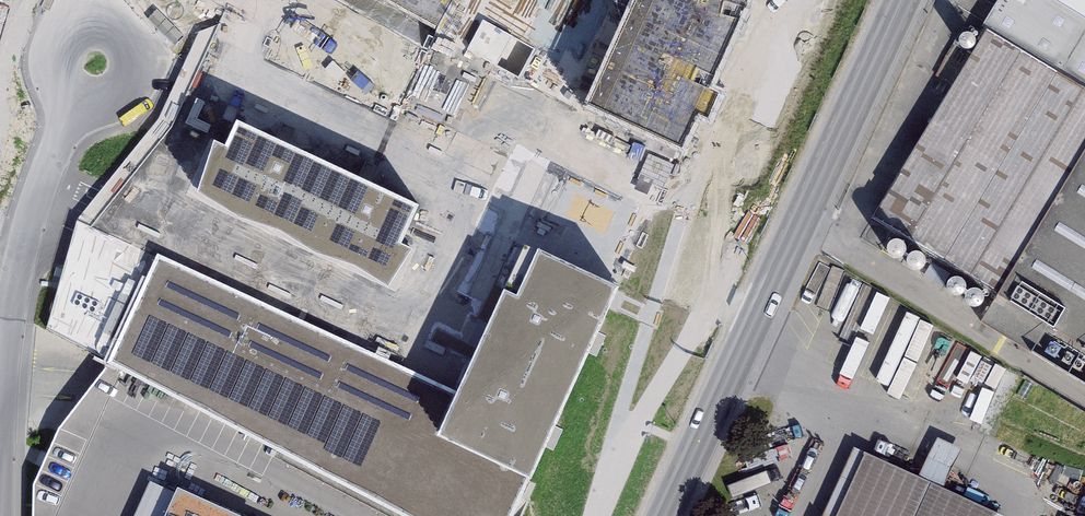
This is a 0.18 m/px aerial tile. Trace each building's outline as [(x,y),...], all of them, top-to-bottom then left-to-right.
[(682,141),(697,110),(709,115),(719,93),(707,87),(719,62),(747,0),(637,0),(591,100),(678,139),(682,141)] [(854,225),(1084,361),(1084,0),(987,0),(854,225)] [(534,48),(482,21),(467,49),(518,77),(534,48)] [(712,118),(701,112),(688,139),(699,144),(712,118)] [(198,190),(388,285),(411,248),(398,243),(416,205),(374,185),(288,144),(236,119),(225,145),(215,138),(198,190)] [(55,299),(44,327),(82,341),(89,323),(91,324),(109,273),(137,284),(148,253),(96,234),(87,261),(82,259),(66,303),(55,299)] [(457,393),(438,435),(532,478),(614,301),(618,292),(609,287),(524,248),(491,318),(457,393)] [(457,393),(157,254),(110,361),(404,515),(512,515),(532,478),(438,435),(457,393)] [(886,378),(917,311),(890,299),(859,365),(886,378)] [(61,420),(26,501),(54,512),(89,431),(61,420)] [(845,441),(816,515),(1002,515),(1007,504),(845,441)] [(178,491),(167,515),(231,515),(178,491)]
